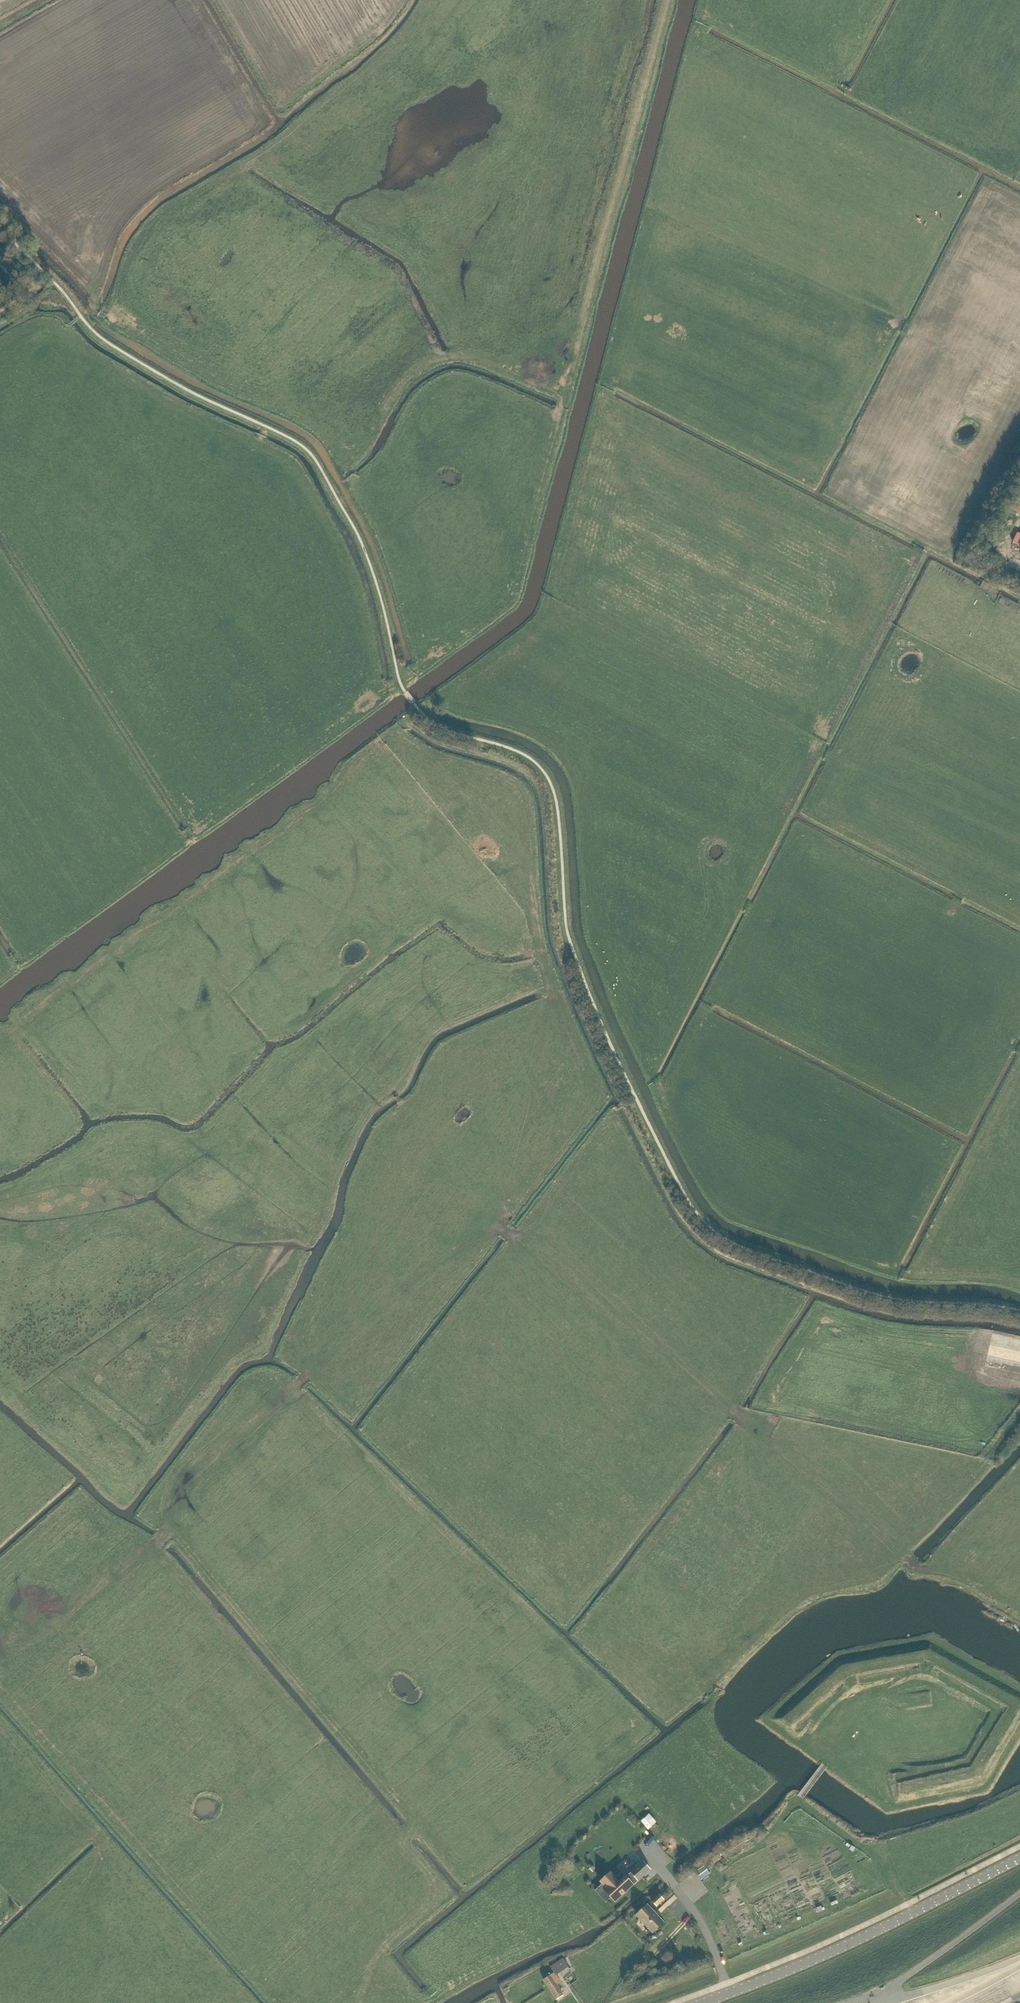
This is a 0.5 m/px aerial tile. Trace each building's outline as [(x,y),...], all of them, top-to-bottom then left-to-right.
[(595,1890),(600,1895),(606,1902),(611,1897),(615,1902),(634,1885),(651,1869),(643,1861),(626,1877),(622,1872),(616,1877),(611,1872),(600,1882),(602,1884),(607,1889),(600,1895),(596,1891),(596,1890),(595,1890)] [(704,1866),(698,1870),(701,1874),(707,1869),(704,1866)] [(659,1895),(652,1902),(657,1906),(663,1900),(659,1895)] [(649,1906),(637,1916),(652,1933),(663,1922),(649,1906)] [(649,1955),(640,1965),(645,1970),(654,1960),(649,1955)] [(555,1973),(557,1976),(569,1968),(563,1958),(550,1967),(554,1973),(555,1973)] [(559,1979),(557,1976),(555,1973),(554,1973),(551,1975),(550,1973),(546,1976),(547,1978),(544,1980),(557,2000),(564,1995),(555,1981),(559,1979)]
